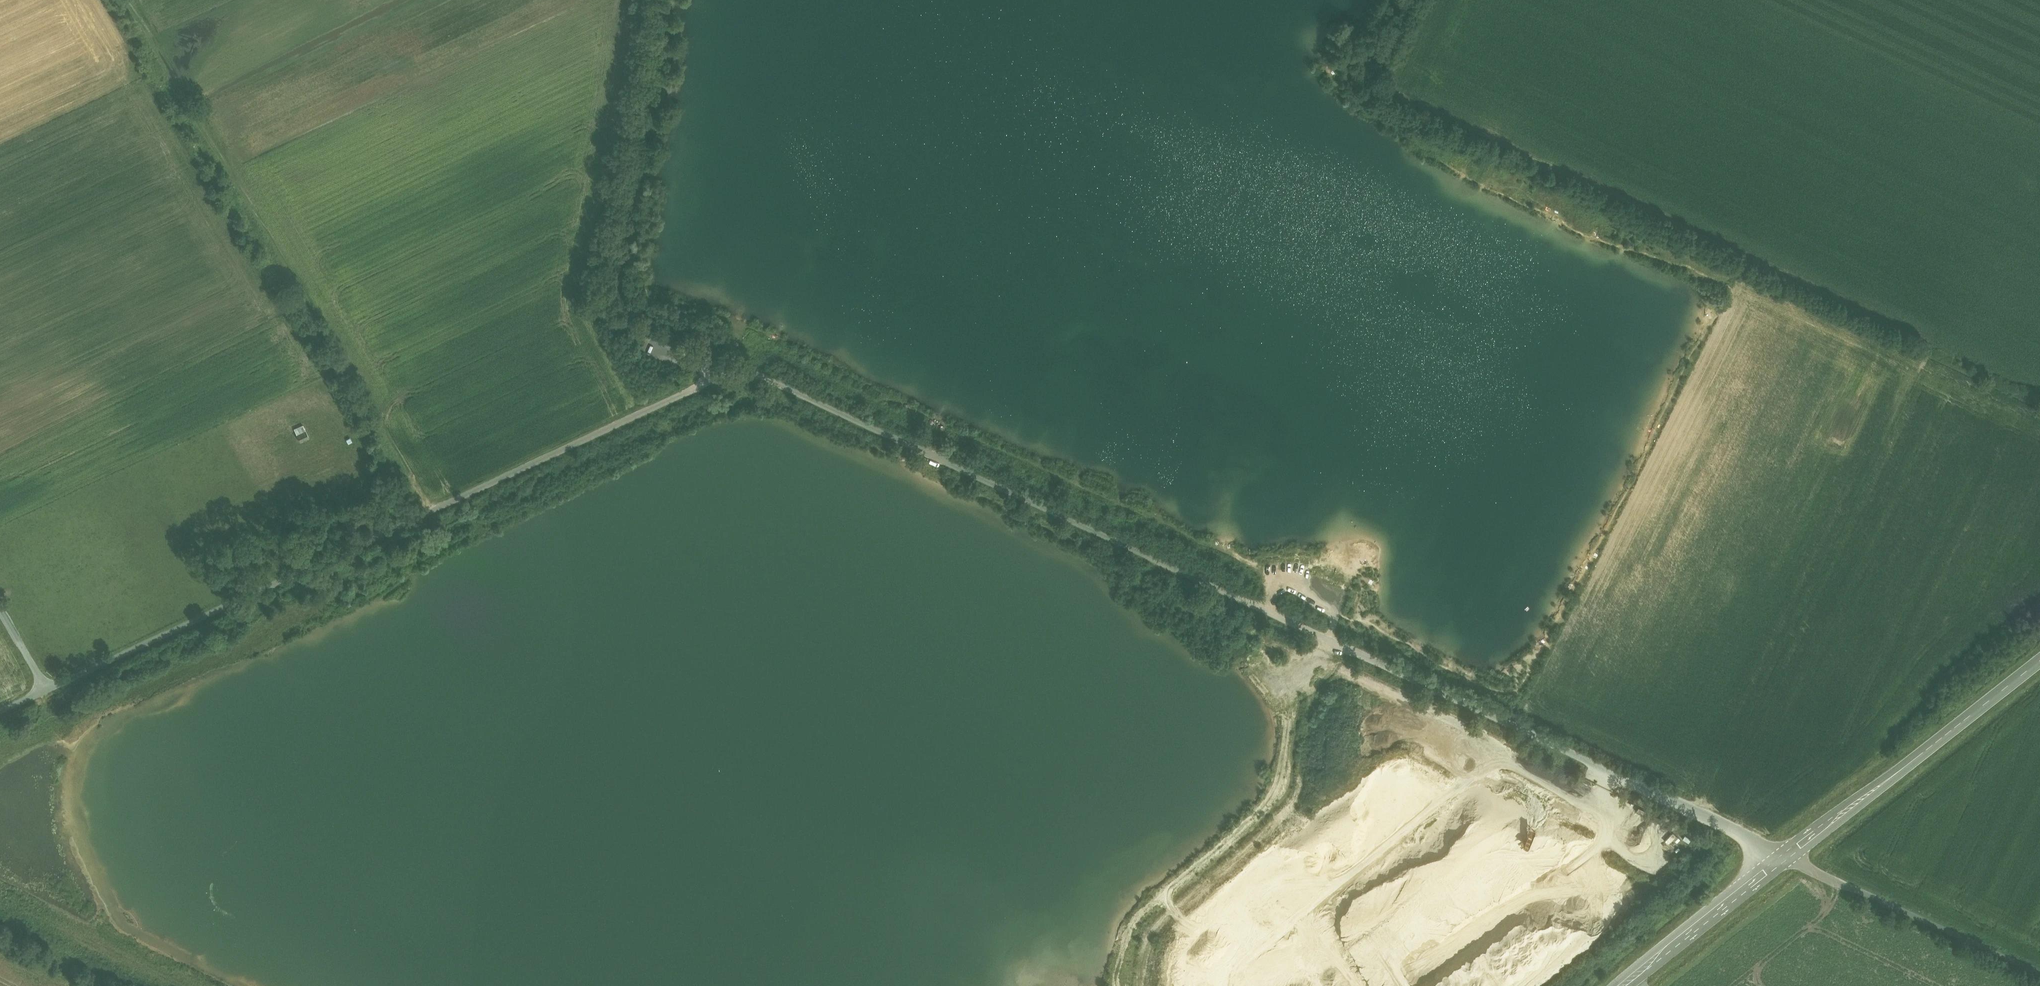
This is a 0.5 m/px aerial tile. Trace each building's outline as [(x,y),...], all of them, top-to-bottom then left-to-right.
[(306,431),(297,435),(300,441),(309,437),(306,431)] [(31,498),(22,502),(25,509),(34,505),(31,498)] [(1671,845),(1681,837),(1675,831),(1666,840),(1671,845)]
